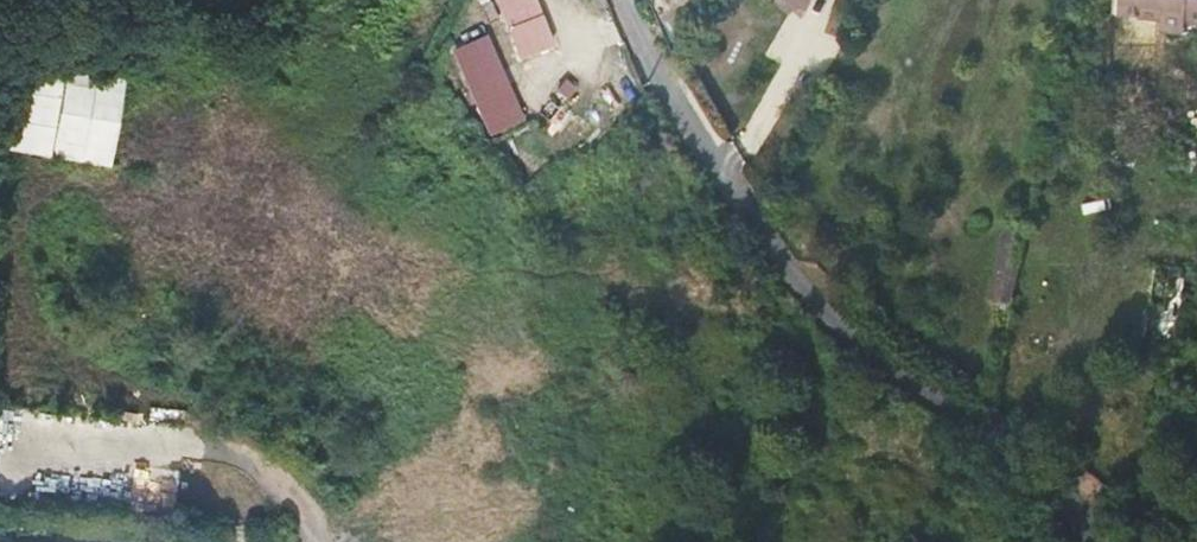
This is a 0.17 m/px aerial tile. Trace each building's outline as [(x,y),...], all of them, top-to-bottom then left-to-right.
[(521,58),(555,44),(537,0),(497,0),(521,58)] [(1196,17),(1196,0),(1120,0),(1120,5),(1163,11),(1162,22),(1185,25),(1186,16),(1196,17)] [(286,7),(276,23),(287,30),(298,15),(286,7)] [(489,36),(452,52),(489,136),(526,120),(489,36)] [(110,166),(122,78),(12,64),(0,151),(110,166)] [(1006,246),(1024,249),(1027,234),(1010,230),(1006,246)] [(999,280),(1016,284),(1024,249),(1006,246),(999,280)] [(1150,263),(1147,336),(1166,337),(1170,264),(1150,263)] [(994,303),(1011,307),(1016,284),(999,280),(994,303)]
